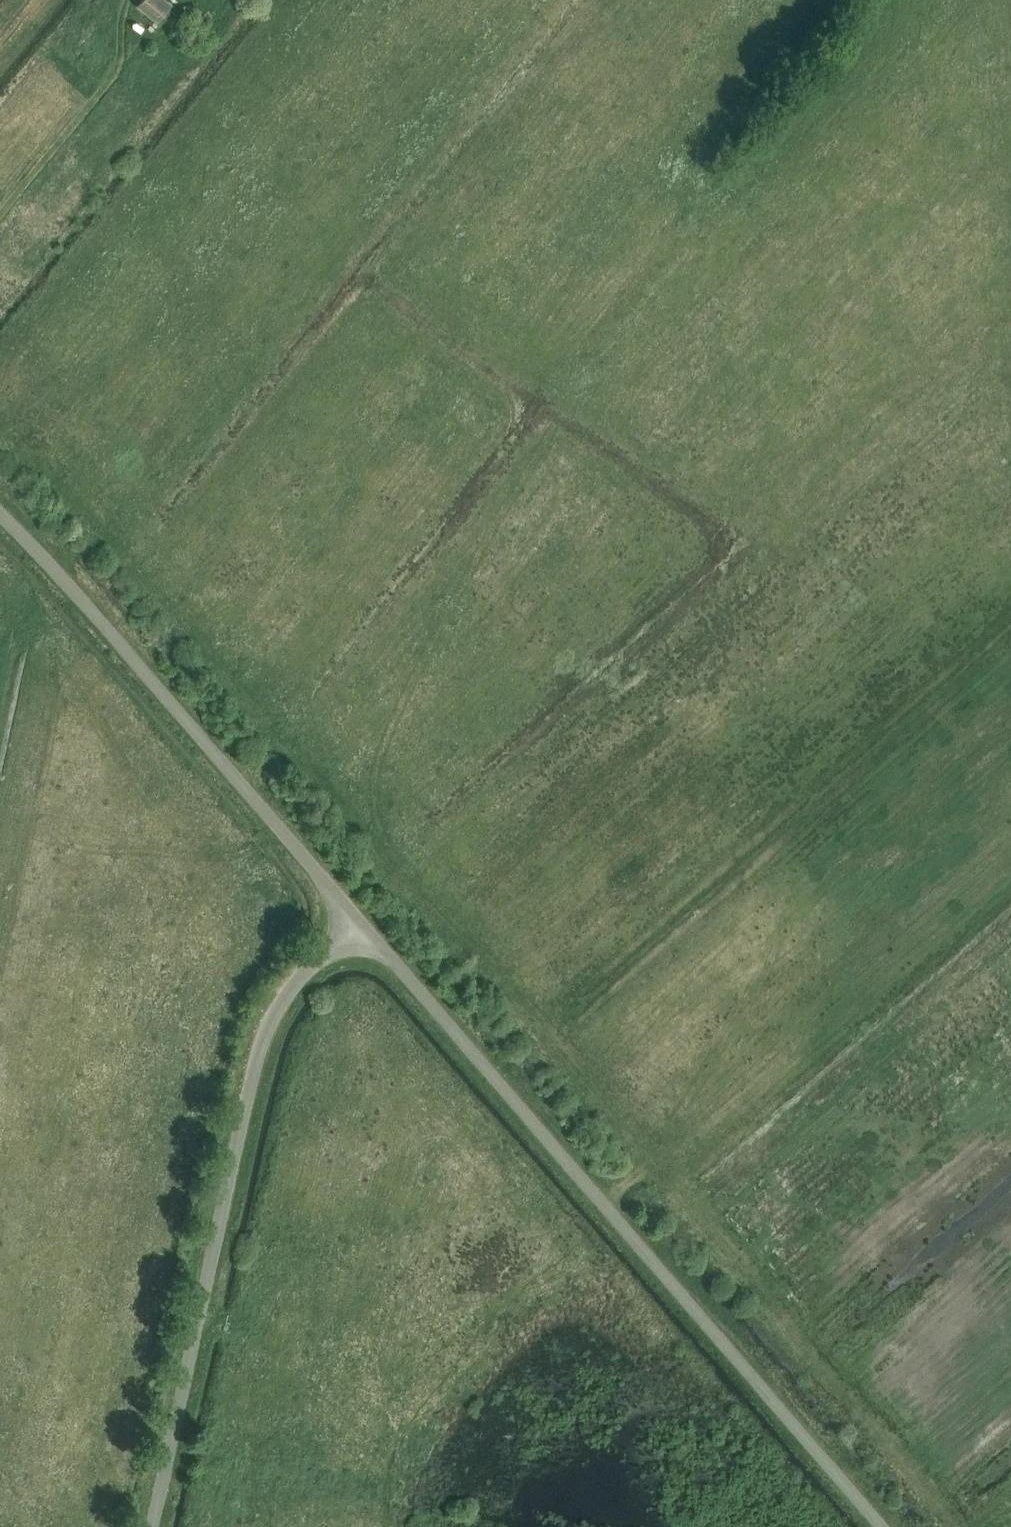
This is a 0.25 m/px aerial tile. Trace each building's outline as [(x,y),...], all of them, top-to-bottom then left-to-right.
[(172,4),(166,0),(142,0),(136,7),(157,23),(172,4)]
